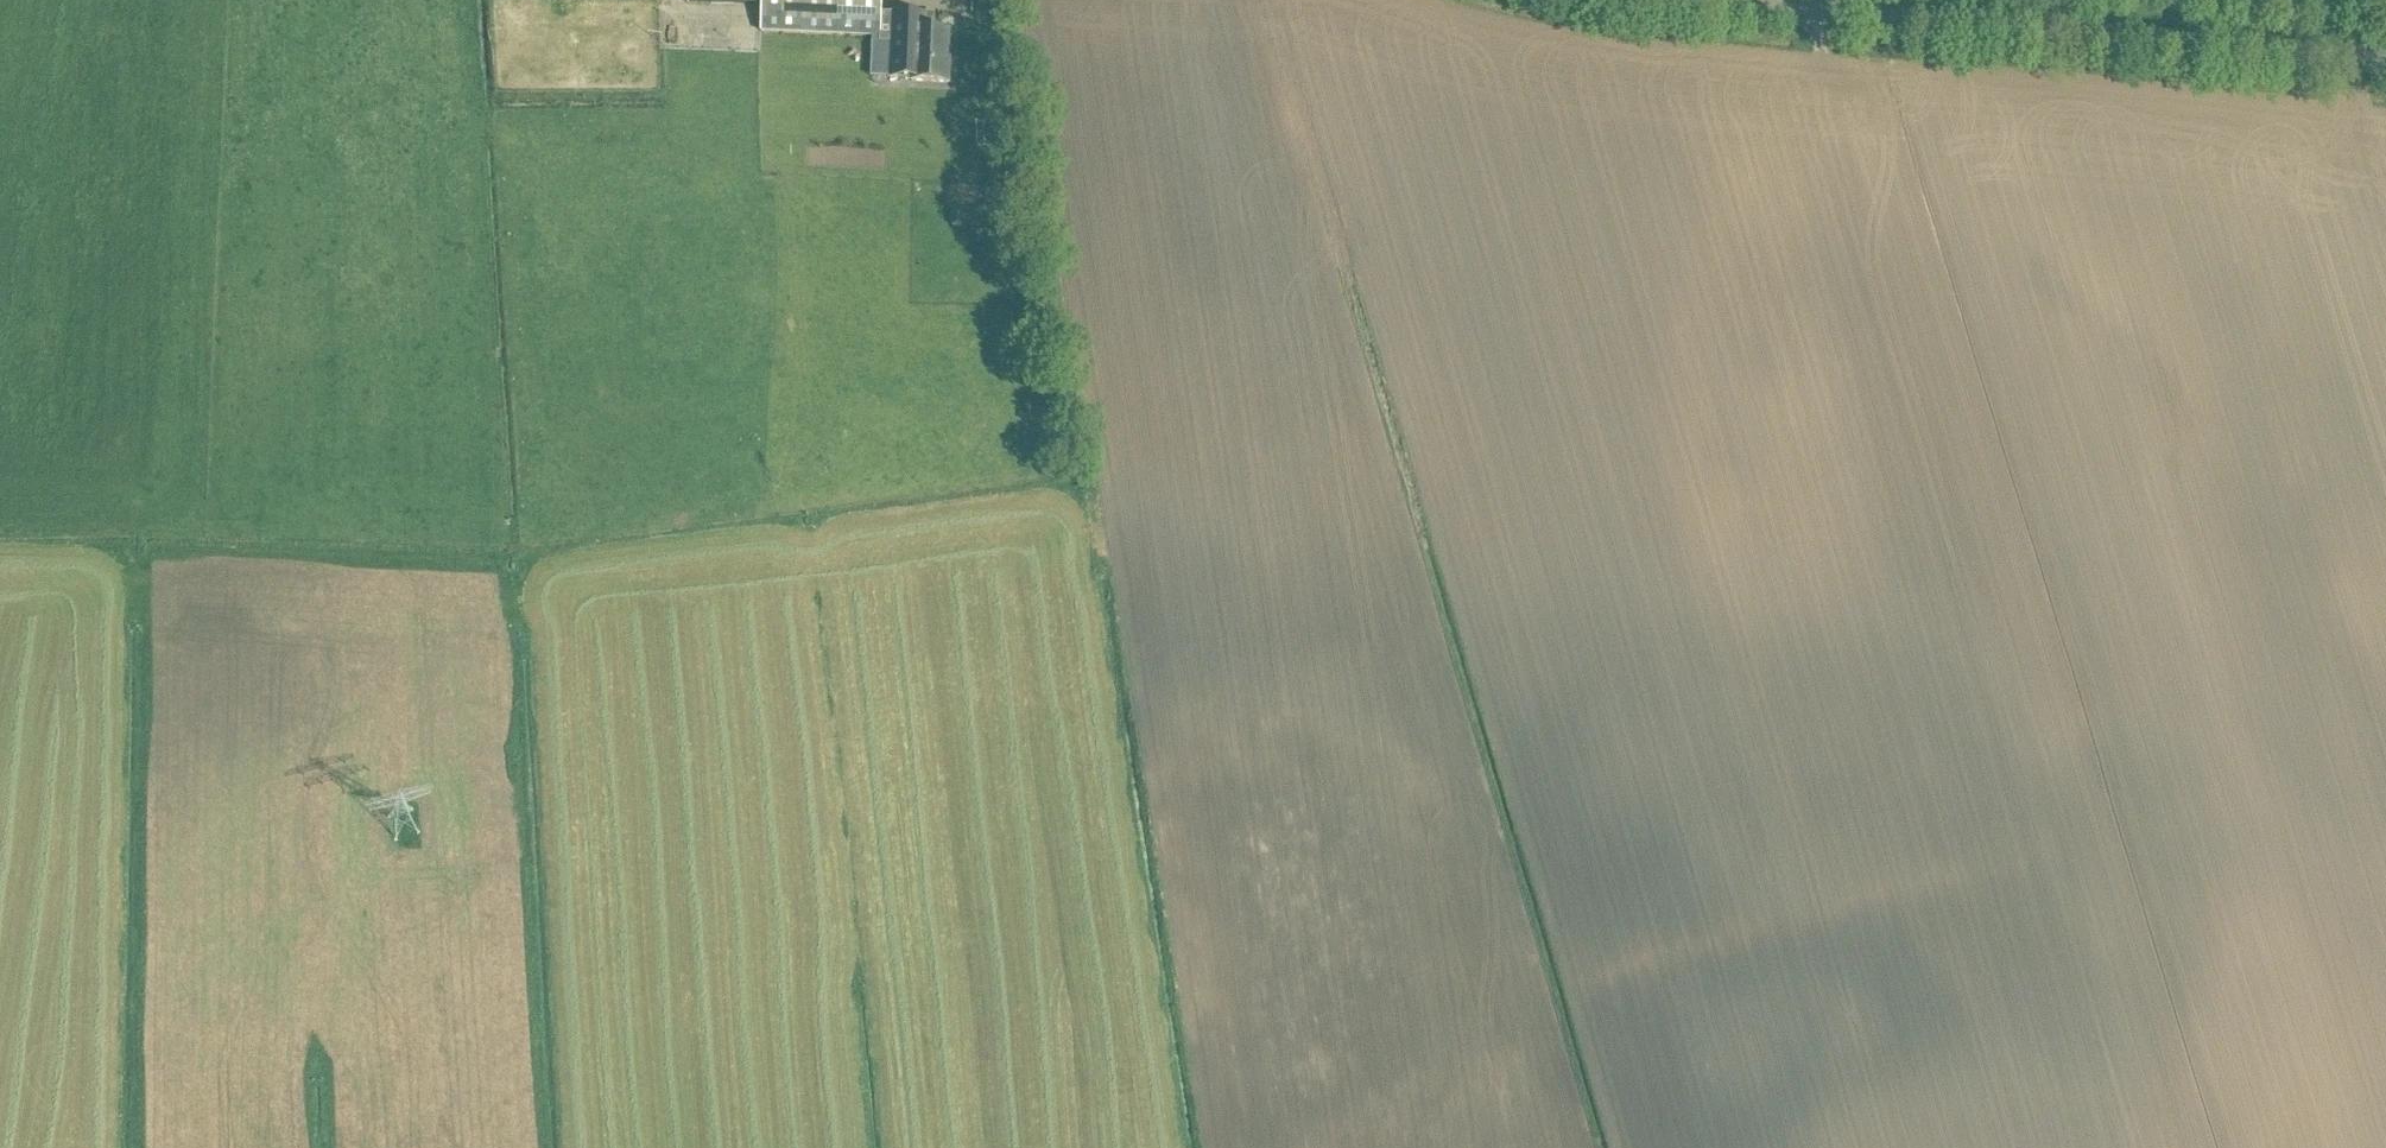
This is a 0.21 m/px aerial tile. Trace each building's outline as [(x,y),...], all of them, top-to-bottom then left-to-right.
[(952,33),(915,32),(916,17),(882,16),(882,0),(763,0),(761,34),(880,39),(880,45),(892,46),(890,81),(911,82),(911,84),(950,86),(952,33)]
